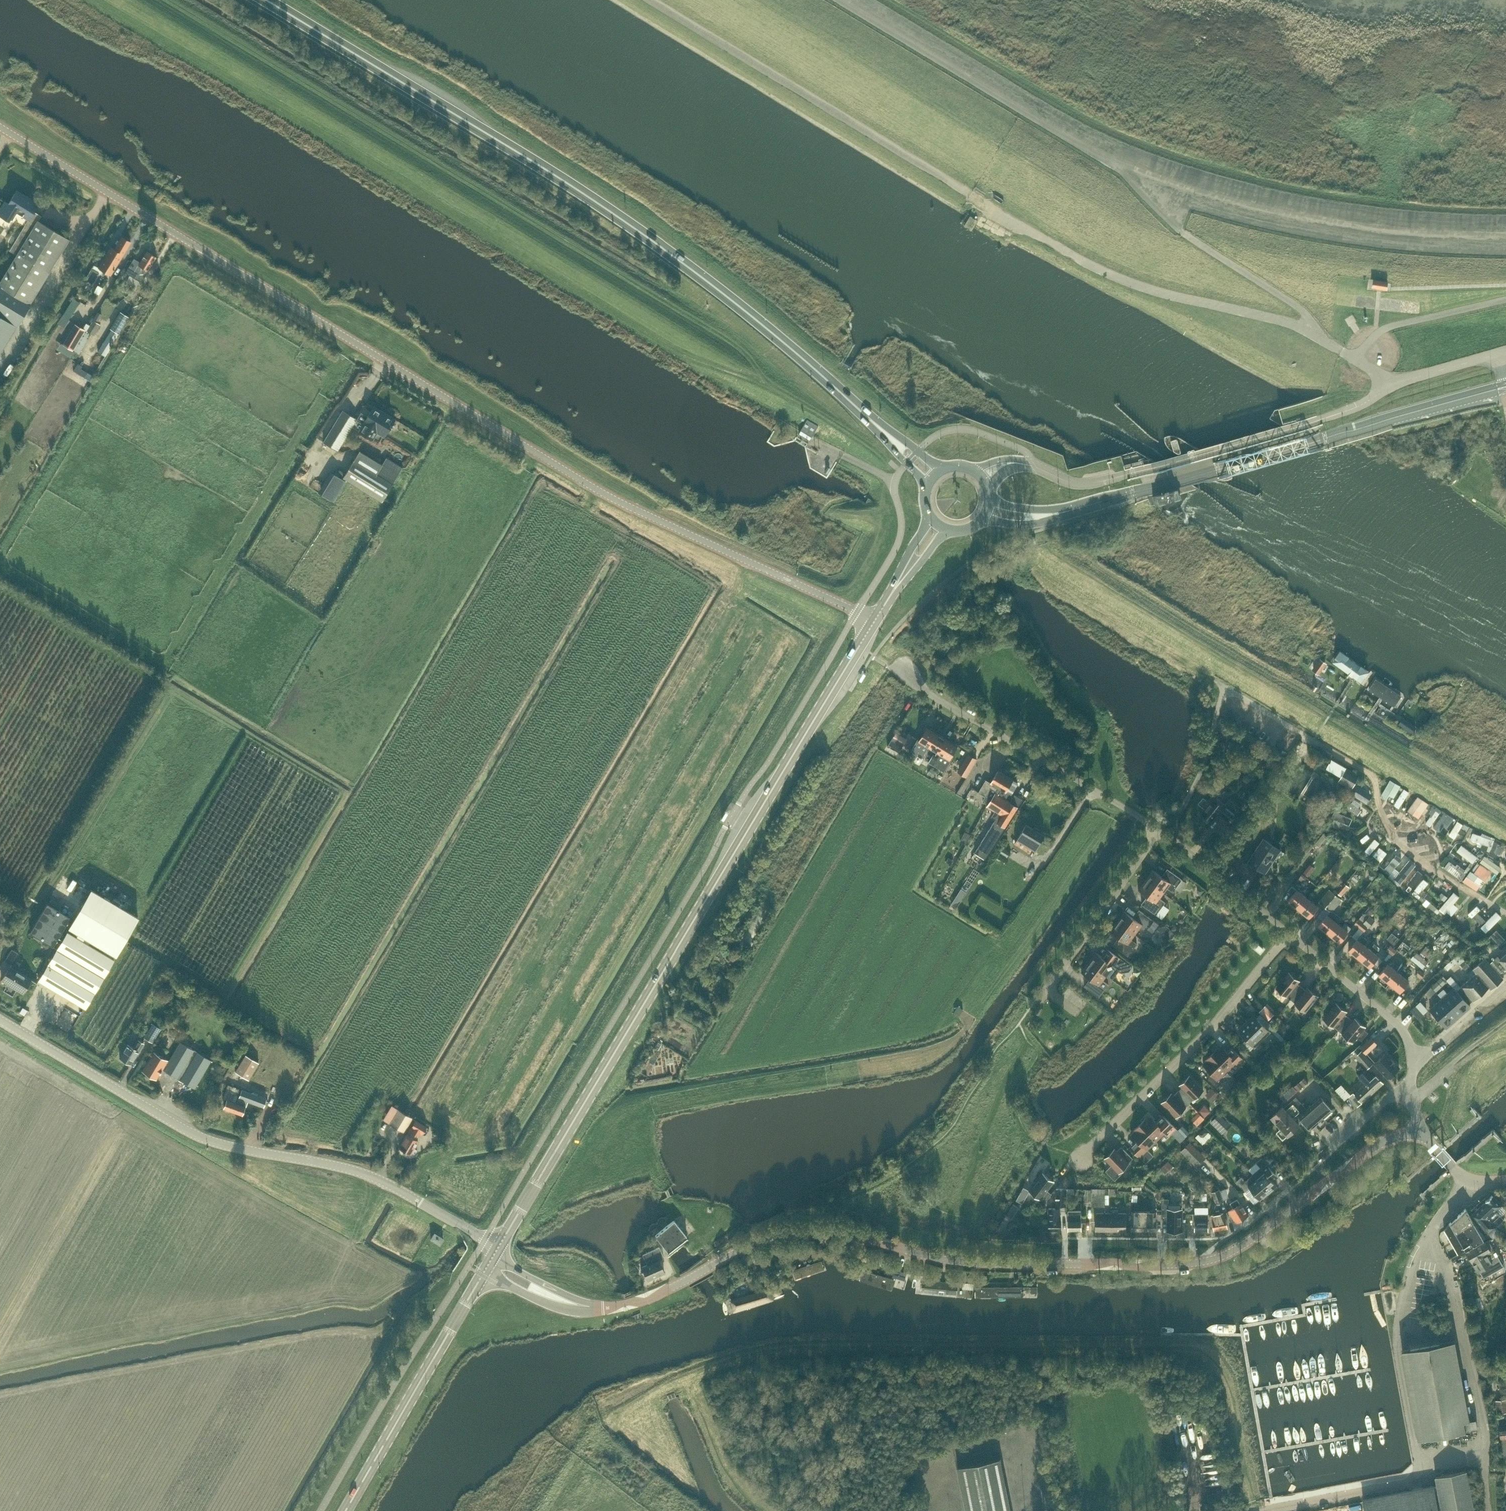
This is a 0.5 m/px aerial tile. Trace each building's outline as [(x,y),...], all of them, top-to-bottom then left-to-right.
[(34,212),(39,203),(17,190),(9,203),(4,200),(0,208),(0,216),(9,221),(11,219),(13,220),(17,213),(29,220),(10,251),(16,255),(0,282),(0,354),(31,304),(70,239),(39,221),(42,216),(34,212)] [(111,275),(131,242),(122,236),(114,249),(111,247),(98,268),(111,275)] [(141,282),(156,257),(147,252),(141,262),(134,258),(126,272),(141,282)] [(60,272),(65,276),(72,264),(66,260),(51,284),(60,289),(62,285),(55,280),(60,272)] [(1375,280),(1373,287),(1387,290),(1389,283),(1375,280)] [(98,285),(95,292),(100,295),(103,288),(98,285)] [(102,313),(98,311),(97,312),(95,311),(85,327),(87,329),(86,330),(75,323),(63,344),(73,350),(79,355),(86,343),(92,334),(93,335),(100,324),(98,323),(102,314),(102,313)] [(111,346),(117,333),(119,334),(129,317),(121,311),(110,328),(112,329),(104,342),(103,342),(98,351),(105,356),(111,346)] [(851,367),(845,363),(799,440),(802,442),(805,444),(851,367)] [(88,372),(85,378),(91,381),(94,375),(88,372)] [(90,389),(93,385),(79,374),(76,379),(90,389)] [(377,433),(384,437),(395,419),(374,406),(368,416),(361,412),(357,419),(343,410),(323,442),(338,450),(352,427),(358,431),(358,432),(373,441),(377,433)] [(382,464),(369,456),(360,450),(343,478),(382,502),(403,468),(394,462),(386,458),(382,464)] [(334,501),(346,481),(331,472),(318,492),(334,501)] [(1363,683),(1371,671),(1339,649),(1331,660),(1340,667),(1363,683)] [(1319,674),(1327,663),(1321,658),(1313,669),(1319,674)] [(1376,676),(1367,690),(1394,708),(1397,708),(1404,698),(1403,694),(1376,676)] [(1403,719),(1398,725),(1411,734),(1416,728),(1403,719)] [(922,758),(929,747),(929,746),(937,733),(927,728),(920,741),(918,740),(909,755),(916,759),(918,755),(922,758)] [(896,732),(892,738),(903,745),(907,738),(896,732)] [(948,740),(937,733),(929,746),(929,747),(938,752),(936,755),(934,754),(929,762),(933,765),(948,740)] [(958,746),(948,740),(933,765),(944,771),(951,759),(950,759),(958,746)] [(1226,743),(1218,741),(1215,754),(1223,756),(1226,743)] [(967,777),(977,760),(970,756),(959,773),(967,777)] [(1347,767),(1346,768),(1339,781),(1352,789),(1360,775),(1347,767)] [(1006,775),(998,770),(991,783),(986,780),(979,793),(986,797),(983,801),(989,804),(990,803),(1006,775)] [(1248,782),(1251,779),(1250,777),(1247,774),(1245,774),(1243,778),(1243,780),(1246,782),(1248,782)] [(1005,795),(1014,780),(1006,775),(990,803),(998,808),(992,817),(996,819),(978,850),(989,856),(1023,799),(1015,794),(1010,802),(1006,799),(1008,796),(1005,795)] [(956,793),(961,786),(951,780),(946,787),(956,793)] [(1383,803),(1394,809),(1403,795),(1392,788),(1383,803)] [(1200,814),(1211,823),(1219,814),(1230,822),(1237,814),(1241,809),(1230,800),(1226,805),(1215,796),(1200,814)] [(1403,818),(1412,800),(1404,797),(1396,814),(1403,818)] [(1417,825),(1421,820),(1424,822),(1431,813),(1420,805),(1409,819),(1417,825)] [(1357,806),(1350,813),(1361,825),(1368,819),(1357,806)] [(1430,816),(1425,831),(1435,834),(1441,820),(1430,816)] [(1444,842),(1455,827),(1446,820),(1435,835),(1444,842)] [(1034,854),(1045,836),(1027,824),(1015,842),(1034,854)] [(1470,844),(1474,837),(1459,828),(1452,839),(1464,846),(1467,842),(1470,844)] [(965,832),(961,841),(966,844),(971,835),(965,832)] [(1324,832),(1315,844),(1319,847),(1328,835),(1324,832)] [(1281,850),(1269,842),(1264,839),(1249,861),(1265,872),(1281,850)] [(1326,857),(1333,845),(1325,840),(1318,852),(1326,857)] [(1382,860),(1377,857),(1382,850),(1372,844),(1362,858),(1377,867),(1382,860)] [(998,853),(1007,858),(1009,854),(1001,849),(998,853)] [(1392,883),(1411,867),(1399,854),(1381,871),(1392,883)] [(1458,860),(1476,871),(1480,864),(1462,854),(1458,860)] [(1308,876),(1315,868),(1310,864),(1304,872),(1308,876)] [(1487,864),(1482,870),(1499,883),(1504,876),(1487,864)] [(1396,885),(1403,890),(1417,873),(1410,868),(1396,885)] [(1168,888),(1170,889),(1173,892),(1182,879),(1168,869),(1162,876),(1153,870),(1146,880),(1164,893),(1168,888)] [(1311,885),(1317,877),(1311,873),(1305,881),(1311,885)] [(1412,899),(1425,883),(1419,879),(1406,895),(1412,899)] [(1160,898),(1164,893),(1146,880),(1139,890),(1147,896),(1142,904),(1156,915),(1166,902),(1160,898)] [(1345,883),(1337,892),(1342,896),(1349,886),(1345,883)] [(1434,919),(1438,916),(1423,902),(1426,899),(1424,897),(1430,891),(1425,886),(1413,900),(1434,919)] [(115,959),(89,944),(91,941),(116,956),(139,916),(92,888),(69,927),(78,933),(76,937),(68,931),(60,943),(56,941),(71,917),(47,903),(30,933),(53,946),(57,948),(38,980),(85,1008),(115,959)] [(1299,908),(1307,898),(1297,889),(1289,900),(1299,908)] [(1325,906),(1335,894),(1330,889),(1319,902),(1325,906)] [(1329,933),(1338,922),(1342,917),(1334,911),(1343,900),(1335,894),(1325,906),(1330,911),(1319,925),(1329,933)] [(1318,903),(1316,905),(1307,898),(1299,908),(1310,917),(1320,904),(1318,903)] [(1453,899),(1441,919),(1449,924),(1461,904),(1453,899)] [(1117,921),(1135,934),(1139,929),(1145,933),(1154,921),(1139,910),(1134,917),(1125,911),(1117,921)] [(1480,926),(1486,932),(1502,916),(1496,910),(1480,926)] [(1407,911),(1400,918),(1407,926),(1415,919),(1407,911)] [(1167,928),(1172,917),(1165,914),(1159,925),(1167,928)] [(1368,927),(1369,928),(1375,920),(1369,915),(1366,919),(1359,928),(1364,932),(1368,927)] [(1359,928),(1366,919),(1362,916),(1354,924),(1359,928)] [(1131,939),(1135,934),(1117,921),(1110,931),(1119,937),(1113,945),(1128,956),(1137,943),(1131,939)] [(1349,931),(1352,928),(1345,923),(1343,926),(1338,922),(1329,933),(1340,942),(1349,931)] [(1482,936),(1469,923),(1464,928),(1478,941),(1482,936)] [(1352,928),(1349,931),(1354,934),(1359,928),(1354,924),(1352,928)] [(1392,933),(1388,938),(1394,944),(1399,939),(1392,933)] [(1364,945),(1365,944),(1368,940),(1362,935),(1358,939),(1357,939),(1349,949),(1360,958),(1368,948),(1364,945)] [(1429,953),(1439,962),(1448,953),(1445,950),(1451,943),(1446,938),(1435,950),(1434,949),(1429,953)] [(1400,945),(1399,944),(1396,948),(1405,956),(1411,947),(1403,941),(1400,945)] [(1463,945),(1459,941),(1454,946),(1458,950),(1463,945)] [(1368,948),(1360,958),(1370,966),(1379,956),(1368,948)] [(11,965),(18,953),(12,949),(5,961),(11,965)] [(1096,952),(1089,962),(1107,975),(1111,970),(1116,974),(1120,969),(1124,972),(1129,971),(1132,967),(1126,962),(1111,951),(1105,959),(1096,952)] [(1429,962),(1416,951),(1410,959),(1423,969),(1429,962)] [(1470,966),(1460,955),(1459,954),(1454,958),(1458,961),(1457,962),(1458,963),(1459,963),(1466,970),(1470,966)] [(1505,974),(1505,973),(1505,954),(1501,959),(1498,956),(1494,960),(1493,960),(1505,974)] [(1485,958),(1472,969),(1476,973),(1477,973),(1489,986),(1491,989),(1503,978),(1499,974),(1495,969),(1485,958)] [(1103,980),(1107,975),(1089,962),(1082,972),(1091,978),(1085,986),(1099,997),(1109,985),(1103,980)] [(1388,964),(1380,974),(1390,982),(1398,972),(1395,970),(1388,964)] [(23,993),(32,978),(10,966),(2,980),(23,993)] [(1421,978),(1425,973),(1420,969),(1416,975),(1421,978)] [(1458,990),(1457,990),(1468,1004),(1489,986),(1477,973),(1476,973),(1472,969),(1466,974),(1470,978),(1458,990)] [(1398,972),(1390,982),(1401,991),(1409,981),(1398,972)] [(1297,983),(1299,980),(1290,973),(1277,988),(1286,996),(1287,995),(1291,999),(1302,986),(1297,983)] [(1452,976),(1447,980),(1454,987),(1455,987),(1459,983),(1452,976)] [(1436,991),(1446,983),(1441,977),(1432,986),(1436,991)] [(1318,996),(1308,988),(1306,990),(1302,986),(1291,999),(1296,1003),(1305,1011),(1318,996)] [(1457,990),(1458,990),(1455,987),(1454,987),(1442,998),(1459,1017),(1471,1007),(1468,1004),(1457,990)] [(1447,1028),(1459,1017),(1442,998),(1430,1009),(1447,1028)] [(1418,1017),(1426,1010),(1426,1009),(1420,1002),(1411,1010),(1418,1017)] [(1344,1013),(1346,1011),(1337,1003),(1324,1019),(1334,1026),(1339,1030),(1349,1017),(1344,1013)] [(1407,1015),(1408,1007),(1396,1005),(1394,1013),(1407,1015)] [(1265,1006),(1259,1012),(1268,1021),(1274,1015),(1265,1006)] [(1365,1026),(1356,1019),(1354,1021),(1349,1017),(1339,1030),(1343,1034),(1352,1042),(1365,1026)] [(1248,1038),(1255,1045),(1269,1031),(1256,1018),(1248,1027),(1245,1024),(1239,1029),(1248,1038)] [(1275,1028),(1286,1039),(1293,1033),(1282,1021),(1275,1028)] [(144,1038),(152,1042),(153,1043),(161,1029),(153,1023),(151,1027),(144,1038)] [(1248,1038),(1244,1042),(1251,1049),(1255,1045),(1248,1038)] [(1371,1038),(1361,1047),(1367,1053),(1377,1044),(1371,1038)] [(136,1057),(144,1043),(138,1039),(134,1047),(128,1043),(120,1058),(131,1064),(135,1057),(136,1057)] [(162,1069),(163,1070),(195,1088),(212,1060),(180,1042),(168,1062),(167,1061),(168,1060),(154,1051),(143,1071),(156,1079),(162,1069)] [(1212,1054),(1228,1071),(1237,1062),(1240,1066),(1245,1061),(1237,1052),(1232,1056),(1222,1046),(1219,1049),(1218,1048),(1212,1054)] [(1354,1055),(1367,1070),(1373,1064),(1358,1047),(1352,1052),(1352,1053),(1344,1060),(1346,1061),(1354,1055)] [(1386,1053),(1375,1063),(1388,1077),(1399,1067),(1386,1053)] [(1219,1079),(1228,1071),(1212,1054),(1206,1060),(1206,1061),(1203,1064),(1214,1074),(1209,1079),(1218,1088),(1223,1083),(1219,1079)] [(248,1080),(259,1063),(246,1055),(235,1072),(248,1080)] [(1353,1092),(1349,1097),(1358,1106),(1384,1083),(1376,1075),(1373,1078),(1365,1070),(1358,1076),(1366,1084),(1355,1094),(1353,1092)] [(1178,1091),(1190,1103),(1194,1099),(1204,1090),(1190,1076),(1181,1085),(1183,1087),(1178,1091)] [(1300,1081),(1304,1086),(1308,1082),(1305,1078),(1300,1081)] [(1294,1086),(1298,1091),(1303,1087),(1299,1082),(1294,1086)] [(264,1107),(266,1099),(228,1084),(223,1098),(227,1099),(223,1108),(242,1116),(247,1101),(264,1107)] [(1293,1086),(1281,1097),(1285,1102),(1297,1091),(1293,1086)] [(1212,1088),(1209,1092),(1215,1099),(1219,1095),(1212,1088)] [(1185,1107),(1190,1103),(1178,1091),(1174,1095),(1172,1093),(1163,1102),(1176,1116),(1186,1107),(1185,1107)] [(1301,1118),(1310,1129),(1332,1110),(1321,1097),(1307,1110),(1296,1097),(1284,1108),(1283,1106),(1272,1116),(1281,1127),(1277,1131),(1283,1138),(1287,1134),(1288,1135),(1299,1125),(1296,1122),(1301,1118)] [(204,1105),(199,1114),(202,1116),(208,1107),(204,1105)] [(413,1117),(392,1105),(383,1119),(404,1132),(413,1117)] [(1205,1117),(1211,1111),(1205,1105),(1199,1111),(1205,1117)] [(1199,1112),(1192,1119),(1198,1125),(1205,1118),(1199,1112)] [(1156,1121),(1151,1116),(1148,1119),(1147,1118),(1140,1124),(1156,1141),(1164,1133),(1168,1137),(1177,1128),(1163,1114),(1156,1121)] [(1211,1121),(1219,1129),(1226,1121),(1219,1114),(1211,1121)] [(414,1147),(419,1140),(417,1139),(420,1133),(422,1134),(427,1126),(416,1120),(410,1128),(411,1130),(409,1134),(407,1134),(400,1147),(410,1154),(411,1153),(414,1155),(415,1154),(417,1151),(417,1149),(414,1147)] [(1148,1149),(1156,1141),(1140,1124),(1134,1130),(1135,1131),(1132,1134),(1142,1144),(1135,1151),(1146,1163),(1154,1155),(1148,1149)] [(1183,1125),(1178,1130),(1183,1135),(1186,1137),(1190,1133),(1183,1125)] [(1208,1131),(1204,1127),(1198,1133),(1201,1136),(1204,1136),(1208,1131)] [(1204,1153),(1216,1147),(1212,1139),(1200,1146),(1204,1153)] [(1206,1157),(1190,1141),(1181,1151),(1197,1167),(1206,1157)] [(1120,1171),(1133,1158),(1122,1146),(1117,1151),(1115,1149),(1106,1158),(1112,1165),(1106,1171),(1115,1180),(1122,1173),(1120,1171)] [(1267,1155),(1263,1159),(1273,1171),(1277,1168),(1267,1155)] [(1257,1162),(1249,1169),(1253,1174),(1265,1188),(1269,1192),(1272,1190),(1273,1192),(1278,1187),(1277,1185),(1274,1181),(1278,1177),(1274,1173),(1273,1171),(1263,1159),(1262,1158),(1257,1162)] [(1166,1173),(1172,1168),(1173,1166),(1168,1161),(1161,1168),(1166,1173)] [(1146,1167),(1142,1171),(1146,1175),(1150,1171),(1146,1167)] [(1055,1181),(1044,1172),(1043,1172),(1029,1190),(1040,1198),(1038,1201),(1044,1205),(1053,1194),(1048,1190),(1055,1181)] [(1269,1192),(1265,1188),(1253,1174),(1245,1181),(1242,1177),(1237,1181),(1245,1191),(1250,1187),(1260,1199),(1261,1199),(1262,1201),(1267,1196),(1266,1195),(1269,1192)] [(1162,1176),(1158,1181),(1164,1188),(1169,1183),(1162,1176)] [(1029,1190),(1024,1187),(1016,1200),(1022,1203),(1029,1190)] [(1111,1188),(1106,1188),(1085,1189),(1084,1201),(1091,1201),(1092,1206),(1105,1206),(1105,1204),(1109,1204),(1109,1196),(1110,1195),(1111,1188)] [(1066,1195),(1066,1189),(1056,1189),(1056,1205),(1066,1205),(1066,1195)] [(1220,1190),(1213,1192),(1211,1192),(1216,1205),(1224,1202),(1220,1190)] [(1499,1229),(1496,1226),(1492,1222),(1500,1214),(1497,1211),(1502,1205),(1493,1195),(1471,1215),(1488,1234),(1489,1233),(1491,1236),(1499,1229)] [(1169,1215),(1169,1231),(1182,1231),(1182,1203),(1169,1203),(1169,1198),(1162,1198),(1162,1215),(1169,1215)] [(1240,1203),(1238,1199),(1237,1198),(1231,1202),(1234,1207),(1229,1210),(1237,1222),(1249,1215),(1241,1203),(1240,1203)] [(1131,1231),(1156,1231),(1156,1211),(1138,1211),(1138,1202),(1132,1201),(1131,1231)] [(1013,1203),(1006,1214),(1011,1218),(1019,1207),(1013,1203)] [(1049,1221),(1048,1231),(1061,1231),(1061,1215),(1060,1215),(1060,1208),(1049,1208),(1049,1221)] [(1484,1239),(1467,1210),(1465,1208),(1459,1214),(1450,1222),(1444,1230),(1458,1254),(1484,1239)] [(1081,1217),(1081,1214),(1081,1210),(1069,1210),(1069,1231),(1081,1231),(1081,1222),(1086,1222),(1086,1217),(1081,1217)] [(1118,1213),(1118,1210),(1112,1210),(1112,1213),(1096,1213),(1096,1231),(1126,1231),(1127,1213),(1118,1213)] [(1225,1213),(1220,1214),(1219,1210),(1216,1211),(1216,1214),(1212,1215),(1215,1230),(1228,1228),(1225,1213)] [(1208,1214),(1202,1214),(1195,1214),(1195,1221),(1195,1231),(1208,1231),(1208,1214)] [(669,1224),(655,1235),(661,1243),(668,1252),(687,1237),(674,1220),(673,1221),(669,1224)] [(1010,1228),(1013,1234),(1018,1232),(1014,1226),(1010,1228)] [(440,1243),(443,1238),(435,1233),(432,1238),(440,1243)] [(1488,1239),(1467,1251),(1477,1271),(1479,1270),(1483,1277),(1503,1266),(1488,1239)] [(658,1260),(659,1259),(664,1257),(659,1247),(642,1254),(647,1264),(642,1267),(643,1269),(641,1270),(643,1274),(645,1273),(648,1280),(664,1273),(658,1260)] [(1419,1301),(1432,1304),(1436,1291),(1422,1288),(1419,1301)] [(1394,1297),(1386,1297),(1388,1312),(1395,1311),(1394,1297)] [(1476,1419),(1470,1420),(1455,1340),(1402,1350),(1418,1440),(1466,1430),(1478,1427),(1476,1419)] [(1496,1400),(1497,1413),(1505,1412),(1505,1399),(1496,1400)] [(1001,1460),(1001,1459),(958,1467),(966,1510),(1011,1510),(1001,1460)] [(1436,1477),(1437,1485),(1362,1499),(1364,1510),(1474,1510),(1466,1471),(1436,1477)] [(1225,1491),(1207,1494),(1209,1505),(1227,1501),(1225,1491)]
